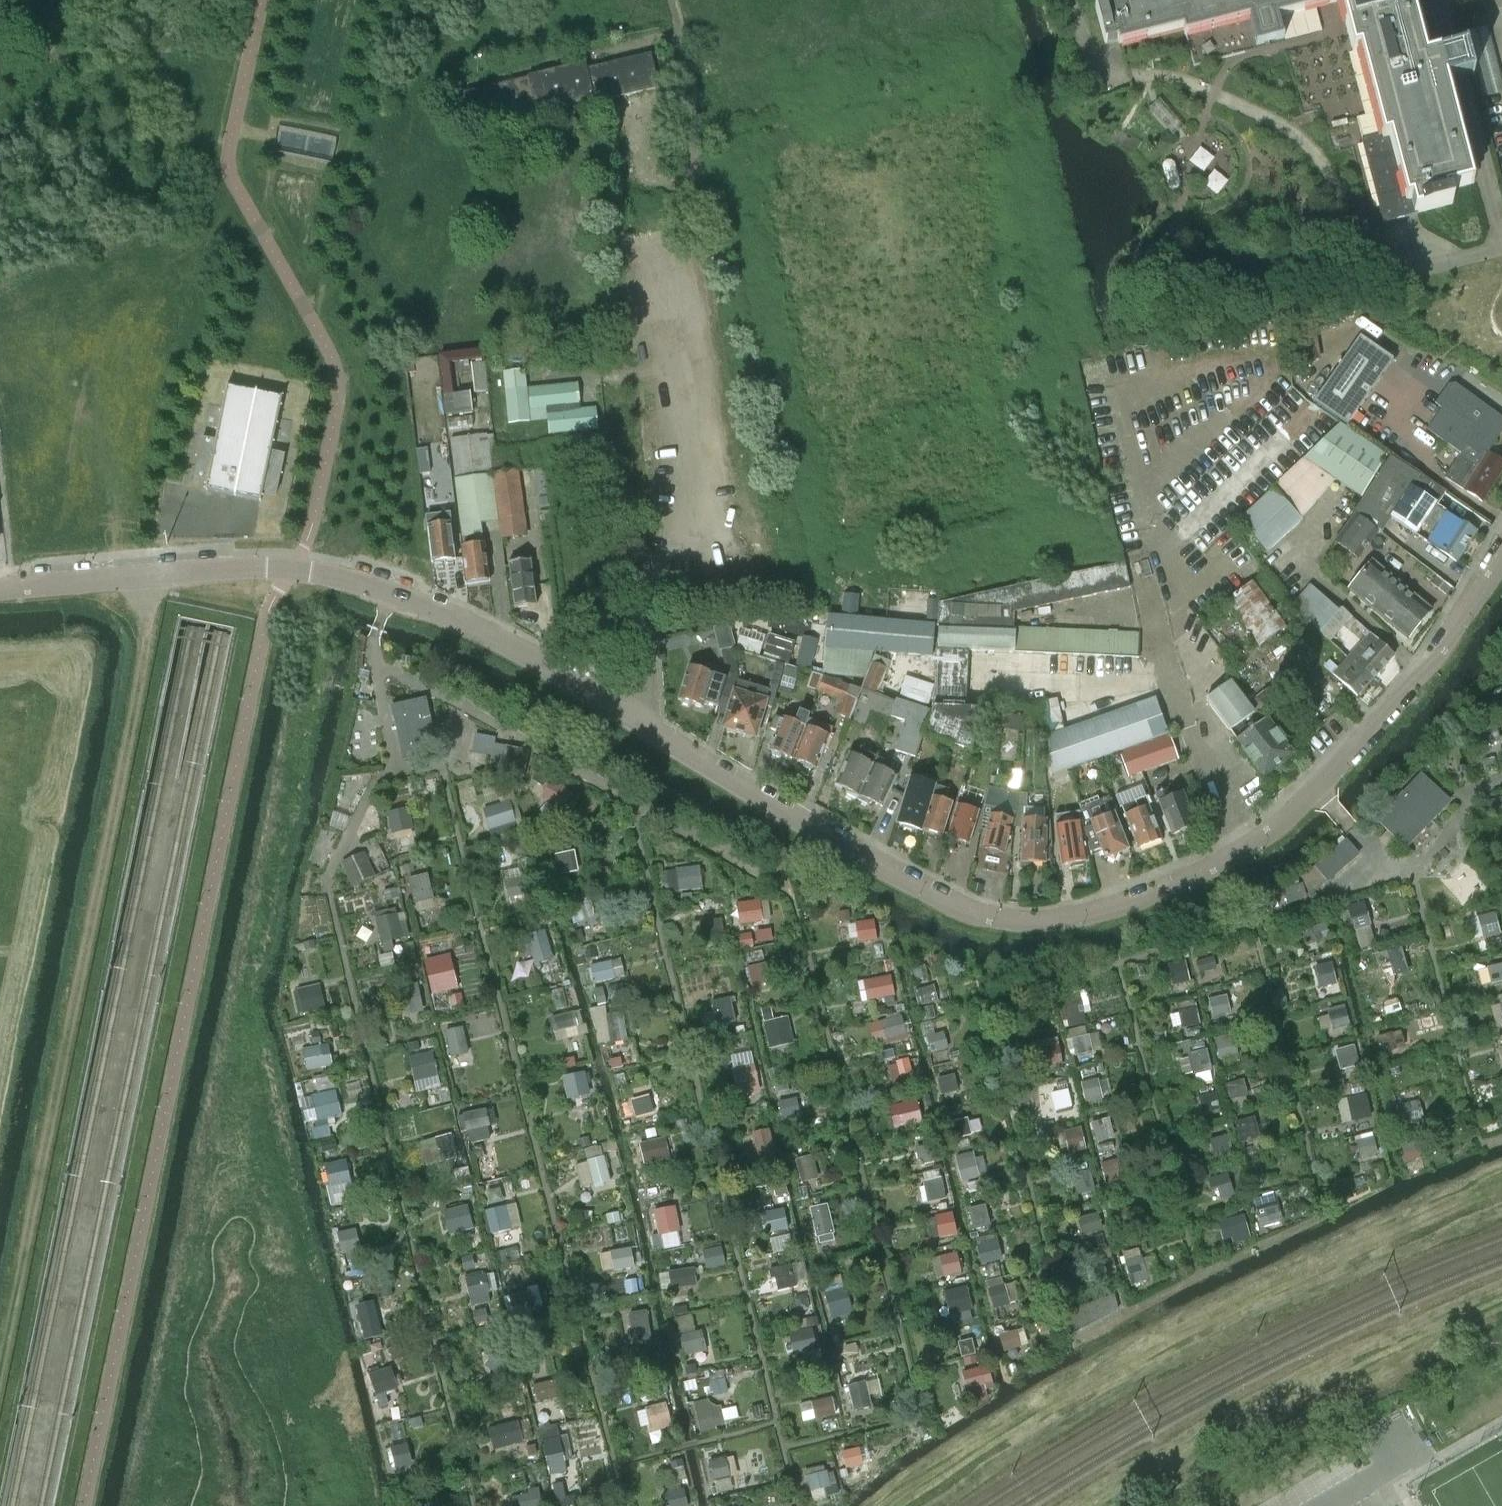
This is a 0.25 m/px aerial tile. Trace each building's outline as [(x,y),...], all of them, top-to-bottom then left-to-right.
[(1094,5),(1104,43),(1117,40),(1117,39),(1119,44),(1183,27),(1184,34),(1236,20),(1237,20),(1249,17),(1249,18),(1256,42),(1256,45),(1265,42),(1274,40),(1282,38),(1282,36),(1277,17),(1277,16),(1276,15),(1288,12),(1288,13),(1290,13),(1289,11),(1301,8),(1301,10),(1303,9),(1302,8),(1314,5),(1314,6),(1315,6),(1315,5),(1326,2),(1327,3),(1328,2),(1328,1),(1332,0),(1107,0),(1108,5),(1105,6),(1104,2),(1094,5)] [(1344,10),(1342,11),(1342,12),(1344,12),(1347,23),(1346,24),(1346,25),(1348,25),(1351,36),(1349,37),(1349,38),(1351,38),(1354,49),(1352,49),(1353,51),(1361,49),(1364,60),(1362,60),(1362,62),(1364,61),(1367,73),(1366,73),(1366,75),(1368,74),(1371,85),(1369,86),(1369,87),(1371,87),(1374,98),(1372,98),(1373,100),(1374,100),(1377,111),(1375,111),(1376,113),(1378,112),(1381,124),(1379,124),(1379,126),(1381,125),(1384,136),(1362,142),(1380,208),(1410,200),(1413,212),(1414,213),(1416,213),(1452,203),(1449,193),(1445,194),(1445,192),(1444,191),(1471,184),(1470,182),(1469,182),(1465,171),(1467,171),(1467,169),(1466,170),(1462,158),(1464,158),(1464,157),(1462,157),(1459,146),(1461,145),(1460,144),(1459,144),(1456,133),(1457,132),(1457,131),(1455,131),(1452,120),(1454,120),(1454,118),(1452,119),(1449,107),(1451,107),(1450,105),(1449,106),(1445,94),(1447,94),(1447,93),(1445,93),(1442,82),(1444,81),(1472,74),(1465,47),(1437,54),(1425,57),(1411,7),(1410,7),(1408,0),(1341,0),(1344,10)] [(462,121),(660,83),(653,51),(456,89),(462,121)] [(1151,105),(1149,107),(1172,135),(1176,131),(1182,126),(1159,98),(1156,101),(1151,105)] [(337,138),(278,126),(273,150),(332,162),(337,138)] [(1162,163),(1161,167),(1167,187),(1170,189),(1175,189),(1178,186),(1180,183),(1174,163),(1170,161),(1166,161),(1162,163)] [(1320,359),(1316,333),(1291,338),(1295,364),(1320,359)] [(1313,401),(1347,425),(1393,359),(1359,335),(1313,401)] [(487,390),(482,349),(443,355),(439,356),(445,393),(453,392),(449,363),(470,360),(474,392),(487,390)] [(531,409),(528,388),(527,370),(503,373),(508,423),(547,419),(546,407),(531,409)] [(576,384),(528,388),(531,409),(546,407),(547,419),(549,433),(596,428),(594,408),(576,410),(576,404),(578,404),(576,384)] [(278,417),(282,396),(226,385),(222,406),(215,440),(208,439),(202,437),(194,477),(202,479),(207,480),(205,489),(261,501),(263,491),(268,492),(276,494),(284,454),(277,453),(271,451),(278,417)] [(1501,427),(1501,423),(1454,388),(1451,395),(1448,410),(1447,409),(1442,418),(1435,431),(1458,447),(1455,451),(1460,453),(1445,477),(1481,501),(1501,470),(1501,463),(1485,452),(1501,427)] [(446,415),(472,412),(469,393),(444,396),(446,415)] [(449,430),(473,427),(471,415),(447,418),(449,430)] [(1273,489),(1272,490),(1300,518),(1335,479),(1361,497),(1386,456),(1339,423),(1272,488),(1273,489)] [(494,450),(493,447),(492,434),(486,435),(486,434),(450,438),(455,478),(491,473),(492,474),(516,470),(513,448),(494,450)] [(427,448),(416,449),(418,474),(430,473),(427,448)] [(1456,561),(1476,531),(1446,512),(1411,487),(1418,476),(1387,454),(1386,456),(1361,497),(1352,511),(1356,515),(1376,530),(1380,533),(1390,517),(1456,561)] [(492,474),(501,539),(524,536),(516,470),(492,474)] [(488,578),(483,543),(481,523),(497,521),(491,474),(492,474),(491,473),(455,478),(463,537),(469,537),(469,544),(461,546),(466,584),(480,582),(480,579),(488,578)] [(1300,518),(1272,490),(1270,491),(1238,521),(1265,551),(1301,519),(1300,518)] [(455,559),(451,523),(449,512),(426,515),(427,526),(426,526),(431,562),(455,559)] [(1355,555),(1376,530),(1356,515),(1336,540),(1355,555)] [(529,560),(508,563),(513,607),(535,605),(529,560)] [(1431,610),(1371,561),(1348,589),(1355,594),(1408,638),(1431,610)] [(1013,612),(1129,587),(1124,562),(938,602),(937,624),(1013,628),(1013,612)] [(1252,581),(1225,600),(1258,645),(1285,626),(1252,581)] [(1351,617),(1341,608),(1338,610),(1310,585),(1291,605),(1329,642),(1351,617)] [(828,616),(823,673),(831,674),(864,677),(869,663),(870,661),(873,653),(931,657),(934,624),(828,616)] [(731,621),(715,624),(720,648),(736,645),(731,621)] [(1011,652),(1013,628),(937,624),(936,648),(968,650),(1011,652)] [(742,628),(736,648),(758,654),(764,635),(742,628)] [(1138,658),(1139,633),(1013,628),(1011,652),(1138,658)] [(1366,637),(1347,657),(1372,680),(1393,655),(1364,628),(1361,632),(1366,637)] [(769,634),(763,655),(788,663),(794,642),(769,634)] [(738,674),(734,654),(733,646),(720,648),(726,673),(725,678),(720,696),(732,699),(737,680),(738,674)] [(965,707),(968,650),(936,648),(934,687),(929,710),(931,710),(965,707)] [(1372,680),(1347,657),(1337,668),(1332,674),(1357,697),(1372,680)] [(1329,661),(1324,667),(1332,674),(1337,668),(1329,661)] [(864,677),(859,689),(878,695),(888,670),(869,663),(864,677)] [(725,678),(687,666),(678,699),(680,699),(681,704),(688,706),(691,703),(702,706),(703,703),(717,707),(720,696),(725,678)] [(783,666),(778,685),(792,688),(797,669),(783,666)] [(859,691),(829,679),(823,676),(817,691),(839,700),(834,713),(848,719),(859,691)] [(737,680),(732,699),(724,726),(726,727),(726,731),(734,734),(738,731),(754,736),(763,705),(768,689),(737,680)] [(1205,699),(1226,727),(1229,731),(1241,722),(1253,713),(1230,681),(1205,699)] [(768,689),(763,705),(771,708),(777,684),(770,682),(768,689)] [(1279,698),(1270,686),(1256,698),(1264,709),(1279,698)] [(1485,695),(1491,709),(1501,704),(1501,688),(1485,695)] [(1060,697),(1043,699),(1045,728),(1063,727),(1060,697)] [(438,752),(426,698),(392,705),(403,760),(438,752)] [(1153,698),(1048,735),(1061,771),(1166,734),(1153,698)] [(915,757),(929,710),(896,700),(891,717),(904,721),(895,750),(915,757)] [(970,751),(982,708),(965,707),(931,710),(924,733),(970,751)] [(1040,708),(1024,709),(1024,727),(1040,727),(1040,708)] [(1002,713),(1000,727),(1021,730),(1023,716),(1002,713)] [(792,759),(805,727),(774,715),(769,728),(775,731),(768,749),(771,751),(771,755),(778,758),(781,755),(792,759)] [(805,727),(792,759),(802,763),(803,767),(810,770),(813,767),(816,768),(833,727),(808,717),(805,727)] [(1293,754),(1266,717),(1248,731),(1241,722),(1229,731),(1263,776),(1276,767),(1279,771),(1284,768),(1280,764),(1293,754)] [(1492,723),(1472,730),(1477,745),(1497,739),(1492,723)] [(1121,752),(1129,776),(1176,759),(1167,736),(1121,752)] [(529,750),(509,746),(504,773),(524,777),(529,750)] [(845,794),(856,799),(876,757),(860,750),(856,757),(848,753),(834,784),(845,789),(845,794)] [(962,763),(967,764),(970,755),(964,753),(962,763)] [(876,757),(856,799),(867,805),(872,802),(883,807),(897,776),(889,772),(892,765),(876,757)] [(1008,770),(1005,786),(1018,788),(1020,772),(1008,770)] [(1419,773),(1375,820),(1404,847),(1445,804),(1445,797),(1419,773)] [(921,830),(922,830),(935,785),(909,778),(895,822),(921,830)] [(565,809),(574,792),(550,780),(541,796),(565,809)] [(1121,805),(1147,796),(1142,784),(1117,793),(1121,805)] [(949,789),(935,785),(922,830),(942,836),(952,803),(945,800),(949,789)] [(1004,853),(1012,820),(1014,820),(1017,794),(988,787),(979,834),(985,834),(982,847),(987,849),(990,851),(995,853),(999,852),(1004,853)] [(1155,793),(1171,834),(1182,830),(1182,832),(1192,828),(1192,826),(1195,825),(1182,792),(1169,797),(1166,789),(1155,793)] [(1014,820),(1013,826),(1022,826),(1021,862),(1044,862),(1045,846),(1051,846),(1050,819),(1049,819),(1044,819),(1044,809),(1025,808),(1026,794),(1017,794),(1014,820)] [(1084,805),(1101,799),(1099,794),(1078,802),(1085,834),(1093,831),(1090,821),(1084,805)] [(1108,796),(1101,799),(1084,805),(1090,821),(1114,812),(1108,796)] [(1148,805),(1145,797),(1121,806),(1124,814),(1134,841),(1137,848),(1161,838),(1148,805)] [(1501,814),(1501,797),(1487,801),(1491,817),(1501,814)] [(518,830),(510,800),(483,807),(490,837),(518,830)] [(956,804),(946,836),(949,837),(951,840),(956,842),(959,840),(969,843),(979,811),(956,804)] [(414,829),(409,807),(387,812),(392,834),(414,829)] [(1090,821),(1093,831),(1085,834),(1089,855),(1101,850),(1104,859),(1108,857),(1114,860),(1117,854),(1129,849),(1126,844),(1116,817),(1114,812),(1090,821)] [(1134,841),(1124,814),(1116,817),(1126,844),(1134,841)] [(1060,858),(1061,865),(1071,864),(1073,866),(1083,865),(1084,862),(1086,862),(1080,822),(1056,825),(1059,852),(1060,859),(1060,858)] [(1501,840),(1501,823),(1493,825),(1497,841),(1501,840)] [(1327,882),(1359,854),(1346,838),(1314,866),(1327,882)] [(580,871),(575,850),(555,854),(559,875),(580,871)] [(364,853),(341,863),(352,885),(374,875),(364,853)] [(704,888),(701,867),(677,870),(680,891),(704,888)] [(410,878),(416,902),(433,898),(427,874),(410,878)] [(506,880),(509,896),(529,891),(526,876),(506,880)] [(1307,898),(1302,883),(1282,889),(1286,904),(1307,898)] [(598,917),(591,893),(567,900),(574,924),(598,917)] [(721,896),(710,896),(711,906),(722,905),(721,896)] [(763,921),(760,901),(737,904),(740,924),(763,921)] [(1370,926),(1362,902),(1346,907),(1353,931),(1370,926)] [(1499,934),(1494,912),(1477,917),(1483,938),(1499,934)] [(402,938),(396,915),(377,919),(382,943),(402,938)] [(724,936),(721,920),(701,923),(703,939),(724,936)] [(877,939),(875,920),(855,923),(858,942),(877,939)] [(1312,929),(1315,943),(1328,939),(1324,926),(1312,929)] [(530,936),(537,964),(553,960),(546,933),(530,936)] [(1399,950),(1376,956),(1379,967),(1391,964),(1393,972),(1395,972),(1396,974),(1403,972),(1402,970),(1405,969),(1399,950)] [(1357,956),(1361,967),(1375,963),(1372,951),(1357,956)] [(458,988),(450,956),(425,962),(433,994),(458,988)] [(1217,968),(1213,956),(1195,961),(1199,973),(1217,968)] [(1189,982),(1184,960),(1167,964),(1172,986),(1189,982)] [(614,979),(611,962),(610,961),(589,966),(594,983),(614,979)] [(773,982),(768,962),(747,967),(751,987),(773,982)] [(1336,984),(1331,963),(1313,967),(1318,988),(1336,984)] [(1486,967),(1490,984),(1501,981),(1501,963),(1486,967)] [(1390,969),(1369,971),(1373,1004),(1394,1002),(1390,969)] [(894,995),(890,975),(863,981),(867,1001),(894,995)] [(424,1012),(419,984),(401,987),(407,1015),(424,1012)] [(318,1011),(313,986),(296,989),(301,1014),(318,1011)] [(916,990),(919,1004),(936,1000),(932,986),(916,990)] [(1085,1024),(1078,994),(1062,998),(1068,1027),(1085,1024)] [(1231,1013),(1227,995),(1208,999),(1213,1018),(1231,1013)] [(736,1022),(733,1007),(731,997),(712,1001),(717,1026),(736,1022)] [(1349,1025),(1344,1005),(1326,1009),(1331,1029),(1349,1025)] [(1199,1024),(1194,1006),(1177,1010),(1182,1028),(1199,1024)] [(578,1026),(575,1012),(549,1018),(553,1032),(578,1026)] [(628,1041),(624,1013),(606,1016),(611,1044),(628,1041)] [(789,1039),(784,1016),(766,1020),(771,1043),(789,1039)] [(882,1021),(887,1040),(907,1035),(903,1016),(882,1021)] [(468,1054),(462,1027),(445,1031),(451,1058),(468,1054)] [(927,1036),(931,1051),(946,1047),(942,1032),(927,1036)] [(1239,1054),(1234,1033),(1214,1038),(1219,1059),(1239,1054)] [(1396,1053),(1392,1035),(1373,1039),(1377,1058),(1396,1053)] [(1072,1040),(1076,1055),(1092,1051),(1088,1036),(1072,1040)] [(1358,1065),(1353,1044),(1334,1049),(1339,1070),(1358,1065)] [(326,1066),(321,1046),(302,1049),(306,1070),(326,1066)] [(1060,1064),(1057,1046),(1032,1050),(1035,1069),(1060,1064)] [(1211,1071),(1205,1049),(1187,1054),(1192,1075),(1211,1071)] [(430,1052),(416,1056),(421,1078),(435,1075),(430,1052)] [(1481,1057),(1468,1058),(1470,1076),(1482,1075),(1481,1057)] [(894,1064),(899,1085),(914,1081),(909,1061),(894,1064)] [(760,1091),(755,1065),(733,1069),(738,1096),(760,1091)] [(590,1095),(584,1071),(562,1076),(567,1100),(590,1095)] [(938,1078),(942,1093),(954,1090),(950,1075),(938,1078)] [(1081,1083),(1085,1099),(1101,1095),(1097,1079),(1081,1083)] [(1249,1097),(1244,1079),(1225,1084),(1229,1101),(1249,1097)] [(334,1116),(328,1092),(311,1096),(317,1120),(334,1116)] [(1199,1096),(1203,1112),(1218,1108),(1214,1092),(1199,1096)] [(659,1112),(654,1094),(633,1100),(638,1118),(659,1112)] [(1060,1107),(1074,1106),(1073,1094),(1059,1095),(1060,1107)] [(1370,1117),(1364,1094),(1345,1098),(1351,1121),(1370,1117)] [(800,1114),(797,1098),(778,1102),(781,1118),(800,1114)] [(922,1122),(917,1100),(900,1104),(905,1126),(922,1122)] [(1422,1121),(1417,1102),(1399,1106),(1403,1125),(1422,1121)] [(490,1127),(486,1109),(463,1114),(467,1132),(490,1127)] [(1255,1117),(1251,1118),(1234,1122),(1240,1144),(1260,1139),(1255,1117)] [(971,1135),(968,1118),(947,1123),(951,1140),(971,1135)] [(1091,1123),(1096,1142),(1112,1138),(1107,1119),(1091,1123)] [(1085,1150),(1080,1128),(1063,1132),(1068,1153),(1085,1150)] [(776,1157),(770,1130),(754,1134),(760,1160),(776,1157)] [(457,1158),(451,1134),(435,1138),(441,1162),(457,1158)] [(645,1163),(672,1156),(666,1134),(640,1141),(645,1163)] [(1212,1140),(1216,1156),(1229,1153),(1225,1136),(1212,1140)] [(1376,1153),(1373,1138),(1372,1136),(1355,1141),(1359,1158),(1376,1153)] [(1422,1159),(1418,1141),(1402,1145),(1406,1163),(1422,1159)] [(918,1147),(922,1164),(935,1161),(931,1144),(918,1147)] [(818,1178),(813,1155),(795,1160),(801,1183),(818,1178)] [(978,1178),(973,1157),(956,1161),(961,1182),(978,1178)] [(611,1182),(604,1158),(587,1162),(594,1187),(611,1182)] [(1101,1164),(1106,1183),(1122,1179),(1117,1160),(1101,1164)] [(350,1182),(345,1163),(326,1167),(330,1186),(350,1182)] [(1095,1191),(1090,1170),(1071,1174),(1076,1195),(1095,1191)] [(1230,1171),(1213,1174),(1217,1196),(1234,1193),(1230,1171)] [(946,1198),(941,1178),(921,1182),(926,1203),(946,1198)] [(488,1202),(505,1197),(501,1183),(484,1187),(488,1202)] [(445,1209),(450,1232),(470,1227),(465,1204),(445,1209)] [(518,1229),(512,1205),(486,1211),(492,1235),(518,1229)] [(835,1234),(829,1205),(811,1209),(818,1237),(835,1234)] [(989,1226),(985,1205),(968,1208),(973,1229),(989,1226)] [(1282,1222),(1277,1206),(1256,1212),(1260,1228),(1282,1222)] [(681,1232),(676,1207),(655,1212),(660,1237),(681,1232)] [(789,1229),(784,1209),(764,1214),(768,1234),(789,1229)] [(954,1235),(950,1214),(934,1217),(938,1238),(954,1235)] [(1101,1231),(1096,1214),(1076,1219),(1081,1236),(1101,1231)] [(1229,1220),(1233,1236),(1249,1232),(1245,1216),(1229,1220)] [(338,1231),(343,1252),(360,1248),(355,1227),(338,1231)] [(1001,1260),(996,1243),(975,1248),(979,1264),(1001,1260)] [(633,1268),(630,1248),(610,1252),(614,1271),(633,1268)] [(960,1274),(955,1253),(938,1257),(942,1278),(960,1274)] [(1147,1282),(1140,1257),(1131,1259),(1124,1261),(1131,1287),(1147,1282)] [(1116,1276),(1112,1259),(1091,1265),(1095,1282),(1116,1276)] [(810,1284),(805,1262),(770,1271),(772,1279),(776,1278),(778,1291),(810,1284)] [(698,1287),(696,1269),(669,1272),(671,1290),(698,1287)] [(465,1276),(469,1294),(488,1290),(484,1271),(465,1276)] [(1016,1280),(1008,1282),(1011,1301),(1020,1299),(1016,1280)] [(1010,1306),(1004,1284),(989,1288),(987,1288),(992,1310),(1010,1306)] [(972,1304),(968,1288),(948,1293),(952,1308),(972,1304)] [(534,1308),(529,1289),(508,1295),(513,1313),(534,1308)] [(826,1294),(830,1310),(850,1306),(846,1290),(826,1294)] [(1074,1332),(1117,1308),(1114,1296),(1067,1311),(1074,1332)] [(372,1302),(356,1306),(363,1329),(378,1325),(372,1302)] [(651,1340),(647,1311),(627,1314),(632,1343),(651,1340)] [(817,1349),(813,1329),(790,1334),(795,1354),(817,1349)] [(707,1350),(702,1330),(679,1335),(683,1356),(707,1350)] [(1020,1347),(1016,1330),(998,1335),(1003,1352),(1020,1347)] [(960,1343),(963,1356),(974,1354),(971,1340),(960,1343)] [(398,1390),(391,1369),(369,1376),(376,1396),(398,1390)] [(983,1384),(980,1369),(962,1373),(966,1388),(983,1384)] [(562,1398),(558,1380),(533,1386),(537,1403),(562,1398)] [(872,1407),(866,1383),(849,1387),(855,1411),(872,1407)] [(834,1413),(831,1397),(811,1402),(815,1418),(834,1413)] [(715,1427),(709,1400),(694,1403),(699,1430),(715,1427)] [(672,1427),(665,1403),(645,1408),(651,1432),(672,1427)] [(521,1437),(517,1421),(496,1426),(500,1442),(521,1437)] [(565,1466),(558,1436),(543,1440),(550,1469),(565,1466)] [(412,1467),(407,1445),(390,1448),(398,1481),(405,1480),(403,1469),(412,1467)] [(861,1464),(858,1448),(842,1451),(845,1467),(861,1464)] [(731,1479),(726,1459),(709,1462),(714,1483),(731,1479)] [(831,1487),(827,1471),(806,1475),(810,1492),(831,1487)] [(539,1487),(527,1489),(528,1492),(512,1496),(514,1505),(543,1505),(539,1487)] [(1351,1505),(1384,1505),(1376,1488),(1349,1499),(1351,1505)] [(684,1490),(665,1495),(668,1505),(688,1505),(684,1490)]
